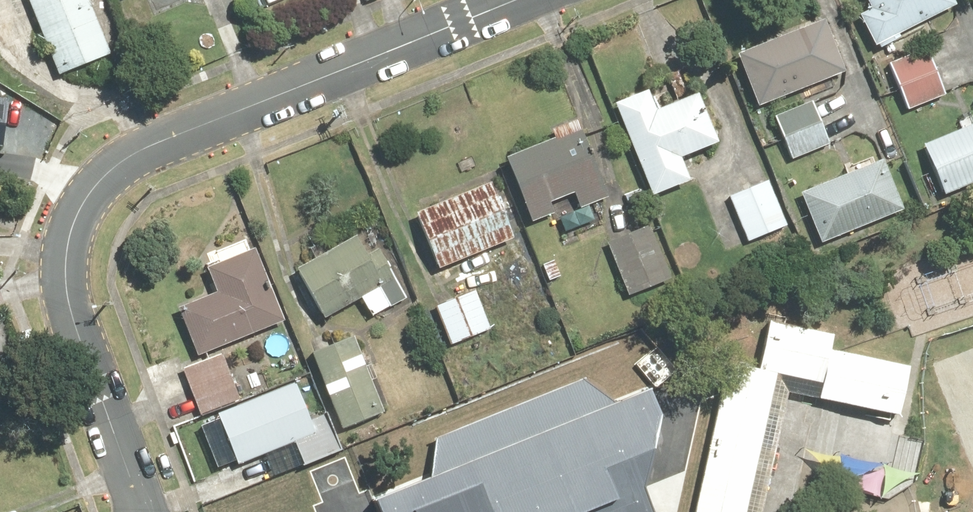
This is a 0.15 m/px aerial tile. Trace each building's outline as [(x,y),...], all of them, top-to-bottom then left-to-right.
[(64,73),(116,52),(94,0),(33,0),(64,73)] [(877,43),(963,4),(962,0),(870,0),(872,4),(861,9),(877,43)] [(833,14),(738,50),(759,106),(854,70),(833,14)] [(889,60),(907,109),(953,92),(934,43),(889,60)] [(658,83),(618,98),(655,194),(697,179),(687,152),(727,137),(708,88),(666,104),(658,83)] [(3,139),(8,93),(0,92),(0,138),(3,139)] [(776,109),(794,155),(835,139),(818,94),(776,109)] [(589,118),(509,149),(536,219),(616,189),(589,118)] [(947,194),(972,185),(972,121),(926,139),(947,194)] [(888,154),(802,186),(824,243),(909,210),(888,154)] [(774,176),(732,192),(751,242),(793,226),(774,176)] [(418,207),(441,268),(520,238),(497,177),(418,207)] [(655,222),(606,241),(628,296),(677,278),(655,222)] [(383,229),(297,261),(317,313),(365,295),(373,316),(410,302),(383,229)] [(182,303),(201,353),(290,320),(262,247),(212,265),(221,288),(182,303)] [(478,285),(436,301),(453,346),(495,330),(478,285)] [(753,367),(819,382),(826,353),(829,339),(763,324),(753,367)] [(338,342),(314,351),(342,426),(390,408),(367,348),(344,357),(338,342)] [(185,370),(202,413),(247,395),(231,353),(185,370)] [(904,370),(826,353),(819,382),(815,400),(894,417),(904,370)] [(727,371),(698,511),(748,511),(775,380),(727,371)] [(646,493),(663,417),(653,388),(618,401),(585,378),(436,439),(435,477),(373,504),(376,511),(654,511),(646,493)] [(304,382),(223,412),(242,463),(324,432),(304,382)]
